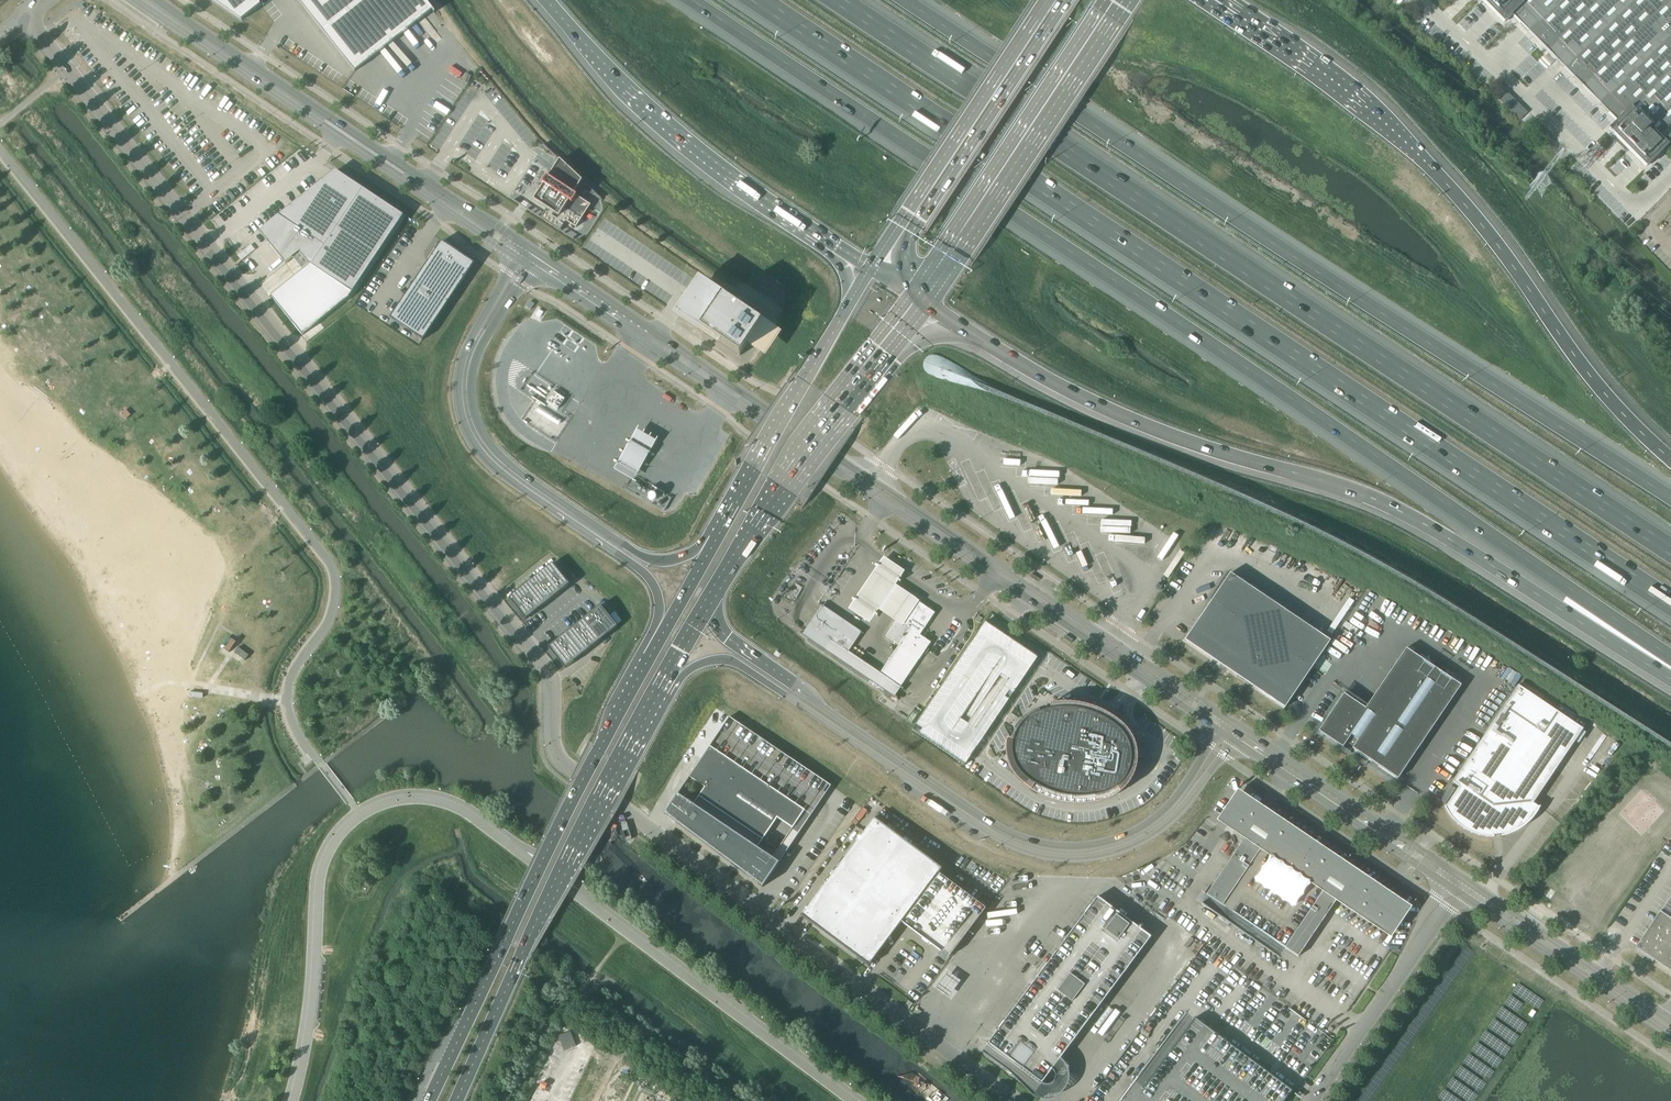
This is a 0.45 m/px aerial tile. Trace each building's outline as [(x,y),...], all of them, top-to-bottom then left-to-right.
[(242,21),(261,6),(256,0),(210,0),(242,21)] [(355,72),(356,71),(432,11),(434,13),(435,13),(435,12),(425,0),(298,0),(316,24),(354,71),(355,72)] [(1504,24),(1512,16),(1513,17),(1616,122),(1608,130),(1645,168),(1668,146),(1659,137),(1670,125),(1670,0),(1480,0),(1504,24)] [(1520,120),(1527,113),(1501,87),(1494,95),(1520,120)] [(546,209),(553,213),(559,217),(566,222),(576,228),(579,223),(581,219),(590,205),(586,203),(587,201),(588,200),(583,197),(582,198),(581,199),(577,196),(574,195),(573,194),(582,182),(582,181),(559,160),(559,161),(548,178),(546,177),(542,184),(543,185),(539,191),(540,191),(537,195),(533,200),(543,206),(543,207),(546,209)] [(285,264),(299,253),(308,263),(268,297),(301,336),(348,299),(404,216),(364,190),(335,170),(259,231),(285,264)] [(435,250),(434,252),(430,259),(429,259),(428,260),(429,261),(430,261),(425,269),(424,268),(418,276),(419,277),(414,284),(413,284),(405,296),(406,297),(401,304),(400,303),(390,318),(417,336),(420,339),(422,340),(423,340),(474,264),(454,250),(441,242),(436,251),(435,250)] [(742,353),(747,346),(750,348),(765,358),(782,334),(756,317),(754,320),(705,287),(696,281),(675,313),(697,328),(721,344),(739,357),(742,353)] [(530,311),(534,305),(530,302),(526,308),(530,311)] [(539,319),(543,313),(539,310),(535,316),(539,319)] [(546,403),(557,410),(565,399),(554,392),(546,403)] [(629,481),(632,483),(636,477),(655,443),(636,432),(613,472),(629,481)] [(649,491),(632,481),(628,488),(646,498),(649,491)] [(649,498),(649,499),(649,501),(650,501),(652,502),(653,502),(654,502),(655,501),(656,500),(657,499),(657,497),(656,496),(655,495),(654,494),(653,494),(652,494),(650,495),(649,496),(649,497),(649,498)] [(904,573),(883,559),(862,590),(847,612),(869,627),(879,613),(894,624),(912,598),(896,587),(904,573)] [(551,562),(542,569),(559,590),(568,583),(551,562)] [(559,590),(542,569),(533,575),(550,597),(559,590)] [(1257,690),(1284,708),(1330,641),(1230,574),(1187,640),(1238,674),(1237,676),(1253,687),(1254,685),(1258,688),(1257,690)] [(542,604),(550,597),(533,575),(524,582),(542,604)] [(515,589),(533,611),(542,604),(524,582),(515,589)] [(533,611),(515,589),(507,596),(524,618),(533,611)] [(925,652),(930,644),(930,643),(923,638),(920,635),(935,613),(918,602),(917,601),(912,598),(896,621),(894,624),(885,637),(898,646),(900,646),(912,655),(919,660),(919,659),(924,653),(925,652)] [(598,604),(590,611),(607,632),(616,625),(598,604)] [(824,607),(819,604),(818,605),(821,607),(818,612),(805,631),(803,634),(800,632),(799,633),(807,638),(807,642),(825,654),(890,698),(894,697),(895,696),(897,694),(901,687),(883,676),(881,674),(880,673),(877,671),(864,662),(855,656),(852,654),(848,652),(854,644),(855,643),(857,639),(861,633),(824,607)] [(607,632),(590,611),(581,618),(598,639),(607,632)] [(598,639),(581,618),(572,625),(590,646),(598,639)] [(572,625),(563,632),(581,653),(590,646),(572,625)] [(964,768),(1037,660),(984,625),(915,727),(911,733),(964,768)] [(555,639),(572,660),(581,653),(563,632),(555,639)] [(229,653),(236,642),(232,639),(224,650),(229,653)] [(563,667),(572,660),(555,639),(546,646),(563,667)] [(881,674),(901,687),(919,660),(900,646),(881,674)] [(249,655),(238,648),(234,653),(245,661),(249,655)] [(1352,749),(1397,779),(1461,686),(1406,648),(1365,709),(1343,694),(1318,731),(1342,747),(1348,739),(1355,744),(1352,749)] [(1459,786),(1446,805),(1445,807),(1445,806),(1444,807),(1445,810),(1447,813),(1449,815),(1450,818),(1452,820),(1454,822),(1457,824),(1459,826),(1461,828),(1464,830),(1467,831),(1469,833),(1472,834),(1475,835),(1478,836),(1481,836),(1484,837),(1487,837),(1490,838),(1493,838),(1494,837),(1493,837),(1493,836),(1502,835),(1502,836),(1501,836),(1501,837),(1504,836),(1507,835),(1510,834),(1514,833),(1517,831),(1519,830),(1522,828),(1525,826),(1527,824),(1529,822),(1531,820),(1533,817),(1535,815),(1537,812),(1538,810),(1540,807),(1539,806),(1538,807),(1533,804),(1582,729),(1517,686),(1452,782),(1459,786)] [(1024,721),(1022,724),(1020,726),(1019,728),(1017,730),(1016,732),(1015,735),(1014,736),(1013,738),(1013,740),(1012,743),(1012,745),(1011,748),(1011,750),(1012,750),(1012,753),(1012,756),(1013,758),(1013,761),(1014,763),(1015,766),(1017,768),(1018,770),(1019,773),(1021,775),(1023,777),(1025,779),(1027,780),(1029,782),(1030,783),(1034,785),(1037,787),(1040,789),(1043,791),(1047,792),(1051,794),(1054,795),(1057,796),(1061,797),(1065,797),(1068,798),(1072,798),(1077,799),(1080,799),(1084,798),(1088,798),(1092,798),(1096,797),(1100,796),(1103,795),(1105,794),(1108,793),(1110,792),(1112,791),(1114,790),(1117,788),(1119,786),(1120,785),(1122,783),(1124,781),(1125,778),(1126,776),(1128,774),(1129,771),(1129,769),(1130,767),(1130,765),(1131,762),(1131,760),(1131,757),(1131,754),(1130,752),(1130,749),(1129,747),(1128,744),(1127,742),(1126,740),(1123,735),(1121,733),(1120,731),(1118,730),(1115,728),(1112,725),(1109,723),(1106,721),(1104,720),(1100,718),(1096,716),(1092,714),(1088,713),(1084,712),(1081,711),(1077,710),(1072,709),(1068,709),(1065,709),(1061,709),(1057,709),(1053,710),(1049,710),(1046,711),(1040,713),(1038,713),(1035,714),(1033,715),(1031,717),(1028,718),(1026,720),(1024,721)] [(697,764),(664,814),(762,887),(831,786),(729,717),(697,764)] [(1441,801),(1445,804),(1455,789),(1451,786),(1441,801)] [(1382,931),(1395,912),(1401,902),(1264,810),(1246,797),(1226,826),(1238,834),(1244,838),(1206,895),(1208,896),(1202,905),(1279,957),(1285,948),(1298,957),(1336,900),(1382,931)] [(873,819),(802,916),(801,915),(800,916),(868,967),(941,869),(874,818),(873,819)] [(1097,897),(1059,947),(1077,960),(1103,980),(1113,987),(1151,937),(1097,897)] [(1661,913),(1670,919),(1670,898),(1661,913)] [(1649,931),(1667,943),(1670,937),(1670,919),(1661,913),(1649,931)] [(1660,963),(1670,947),(1670,946),(1667,943),(1649,931),(1637,948),(1638,949),(1639,948),(1646,953),(1646,954),(1647,954),(1655,959),(1655,960),(1656,960),(1660,963)] [(1040,973),(1037,977),(1055,991),(1081,1011),(1091,1017),(1113,987),(1103,980),(1077,960),(1059,947),(1047,964),(1046,964),(1040,972),(1040,973)] [(1660,963),(1665,966),(1670,970),(1670,947),(1660,963)] [(1037,977),(1003,1022),(1021,1036),(1057,1063),(1059,1060),(1091,1017),(1081,1011),(1055,991),(1037,977)] [(1119,1100),(1284,1100),(1292,1091),(1275,1078),(1194,1018),(1194,1019),(1193,1018),(1187,1013),(1186,1013),(1186,1012),(1156,1053),(1145,1066),(1119,1100)] [(1021,1036),(1003,1022),(985,1046),(981,1052),(1022,1082),(1022,1081),(1040,1095),(1041,1095),(1042,1096),(1043,1096),(1044,1096),(1046,1095),(1046,1094),(1047,1093),(1048,1091),(1048,1090),(1047,1089),(1046,1088),(1046,1087),(1041,1084),(1057,1063),(1021,1036)] [(570,1032),(558,1036),(564,1051),(576,1046),(570,1032)]
